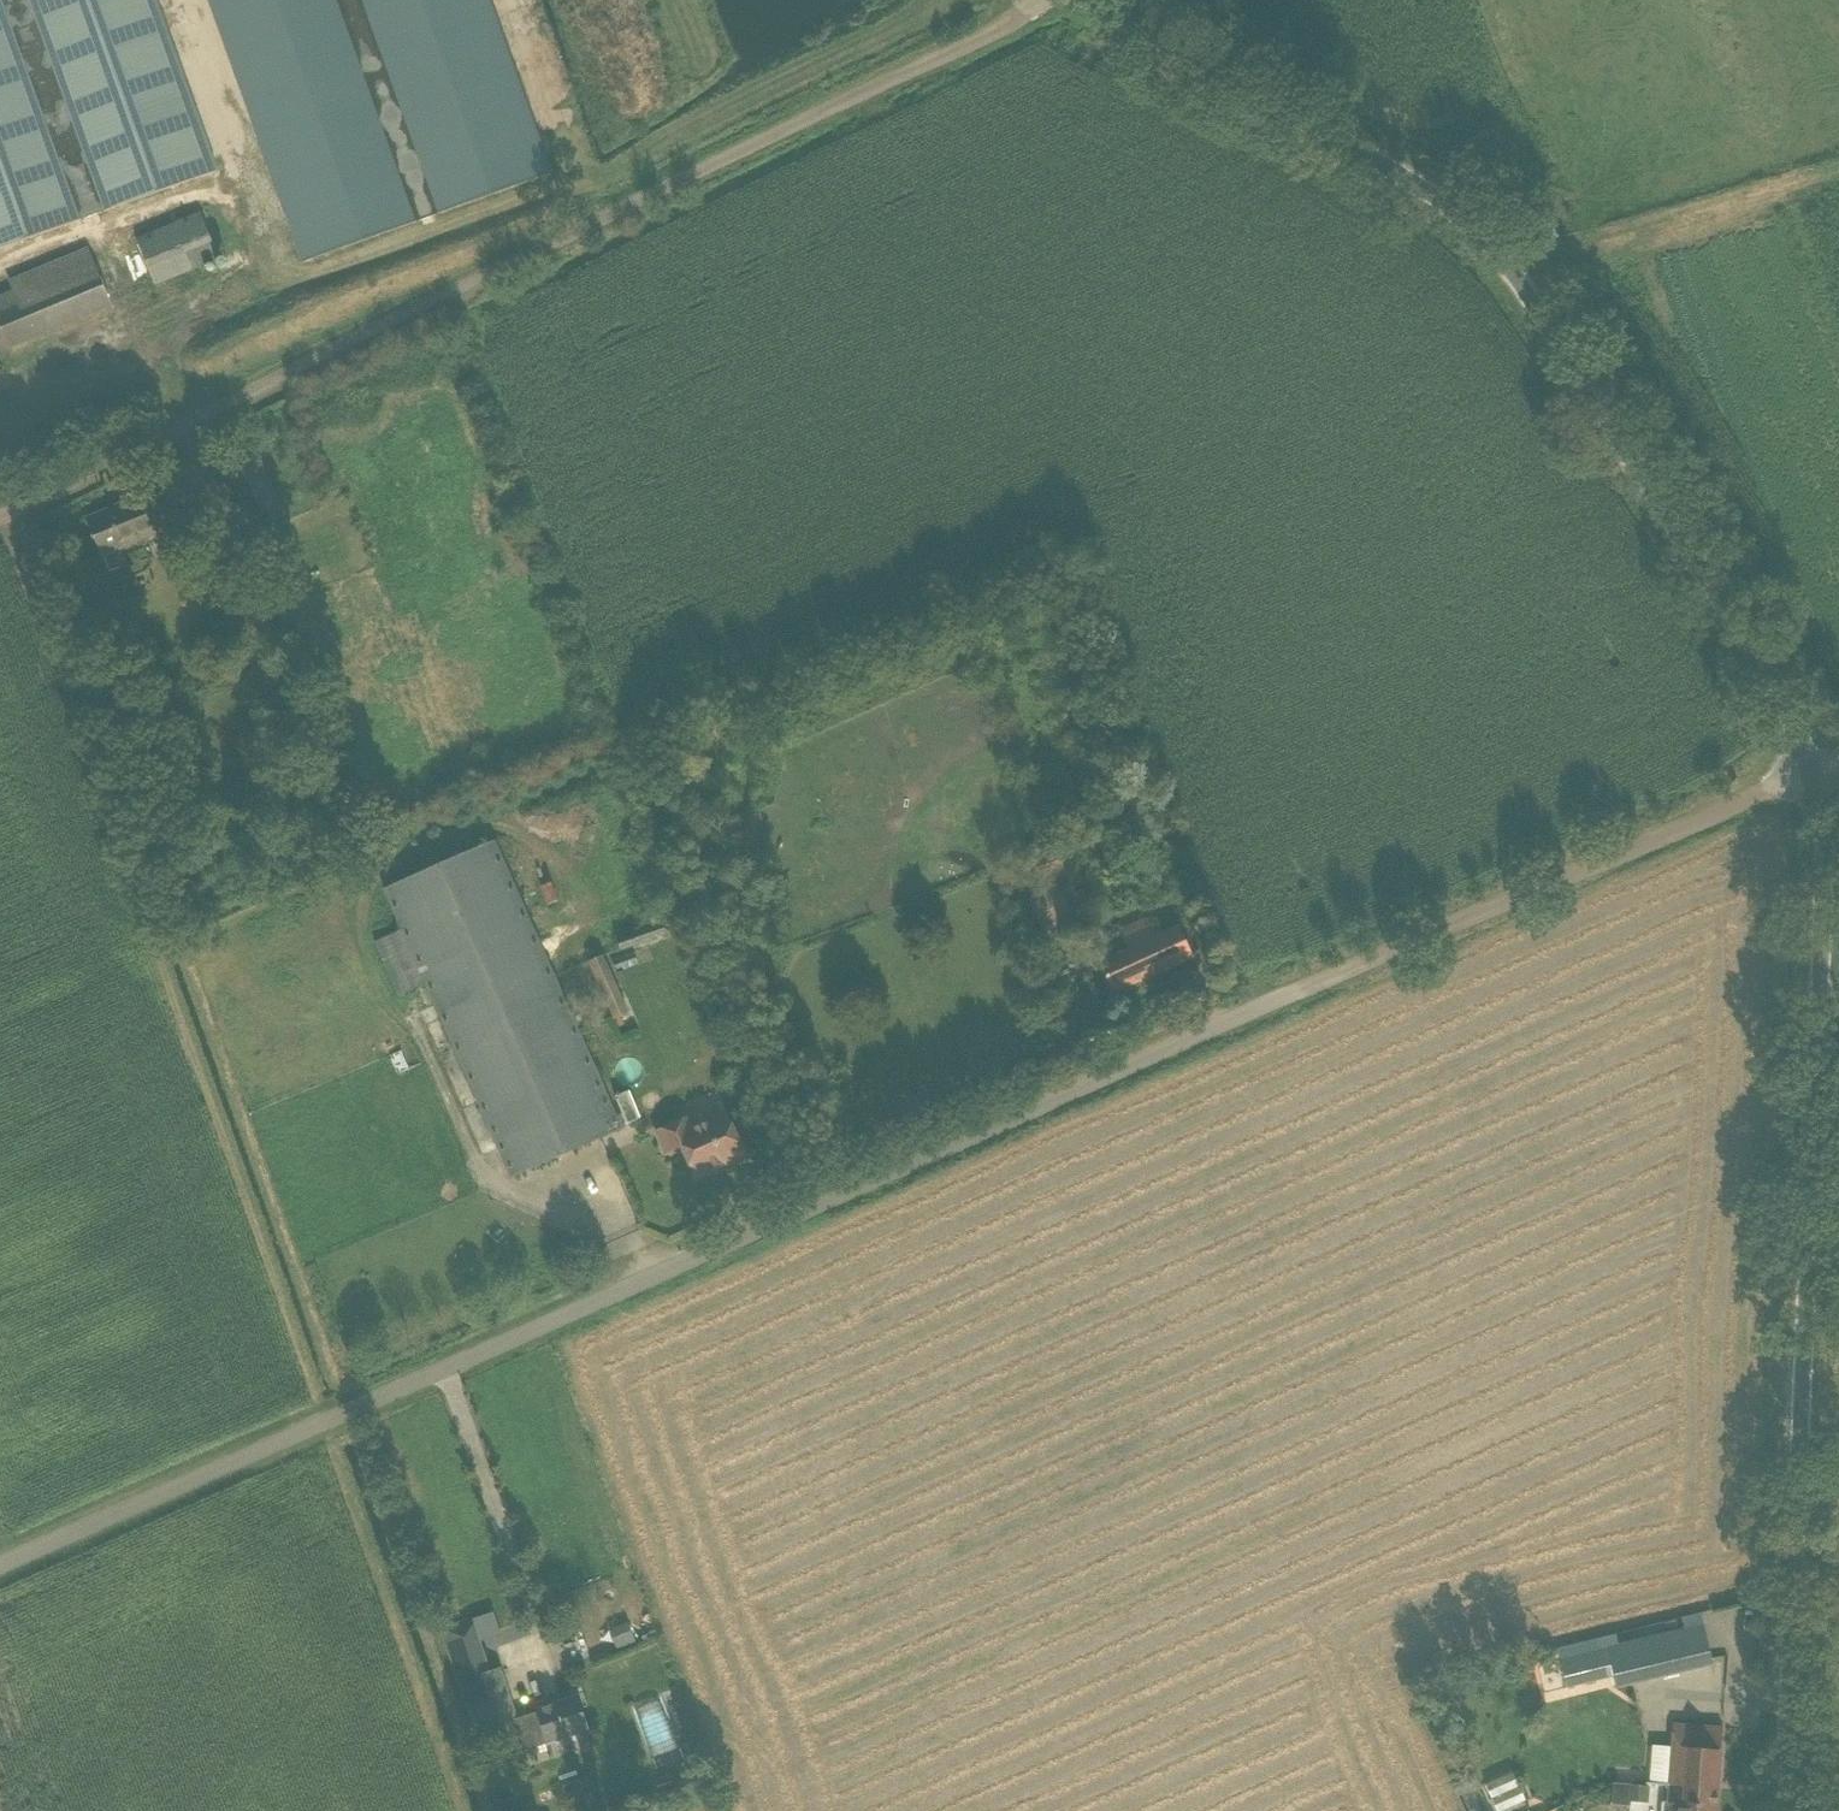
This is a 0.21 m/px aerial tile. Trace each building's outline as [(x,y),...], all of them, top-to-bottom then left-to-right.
[(216,171),(155,0),(0,0),(0,248),(216,171)] [(302,262),(552,172),(491,0),(208,0),(302,262)] [(201,214),(137,240),(156,285),(219,258),(201,214)] [(11,346),(110,305),(87,251),(11,282),(19,301),(11,305),(8,296),(0,299),(0,320),(11,346)] [(88,519),(103,555),(184,521),(170,486),(88,519)] [(247,546),(237,547),(239,563),(250,561),(247,546)] [(1133,782),(1122,787),(1126,797),(1137,792),(1133,782)] [(404,930),(374,943),(398,997),(427,984),(511,1177),(625,1127),(619,1115),(617,1116),(495,839),(385,888),(404,930)] [(1045,854),(1033,859),(1033,860),(1040,879),(1052,874),(1046,856),(1045,854)] [(1168,879),(1159,883),(1162,892),(1172,888),(1168,879)] [(1099,962),(1113,993),(1194,956),(1180,926),(1164,933),(1156,916),(1121,932),(1129,949),(1099,962)] [(617,942),(621,952),(666,936),(663,926),(617,942)] [(603,956),(588,963),(588,964),(598,986),(614,1021),(629,1014),(603,956)] [(628,1091),(615,1097),(626,1124),(640,1119),(628,1091)] [(679,1122),(657,1132),(663,1147),(679,1140),(682,1146),(696,1178),(746,1156),(742,1148),(745,1146),(739,1132),(736,1134),(729,1118),(694,1133),(691,1125),(687,1118),(679,1122)] [(470,1622),(442,1631),(448,1650),(483,1753),(522,1740),(524,1744),(532,1748),(549,1743),(548,1742),(588,1729),(578,1697),(538,1711),(539,1712),(517,1719),(501,1669),(488,1673),(477,1640),(470,1622)] [(625,1624),(610,1630),(618,1650),(634,1643),(627,1627),(625,1624)] [(1562,1659),(1569,1690),(1617,1678),(1618,1685),(1713,1662),(1703,1624),(1562,1659)] [(1673,1724),(1669,1785),(1718,1789),(1723,1728),(1673,1724)] [(1485,1785),(1496,1810),(1504,1810),(1526,1801),(1513,1773),(1485,1785)] [(1476,1788),(1471,1778),(1455,1785),(1459,1795),(1476,1788)] [(1632,1785),(1631,1802),(1649,1803),(1649,1787),(1632,1785)] [(1718,1789),(1669,1785),(1667,1804),(1663,1803),(1662,1810),(1716,1810),(1718,1789)]
